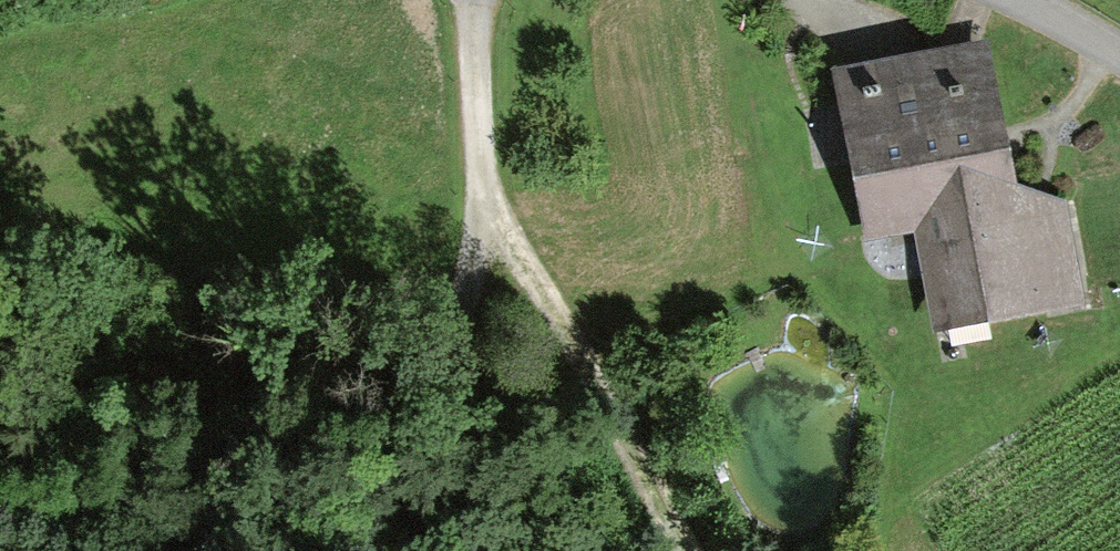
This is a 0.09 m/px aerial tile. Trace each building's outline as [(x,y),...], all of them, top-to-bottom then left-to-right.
[(992,52),(835,82),(866,246),(913,238),(931,332),(1086,303),(1069,207),(1019,191),(992,52)]
